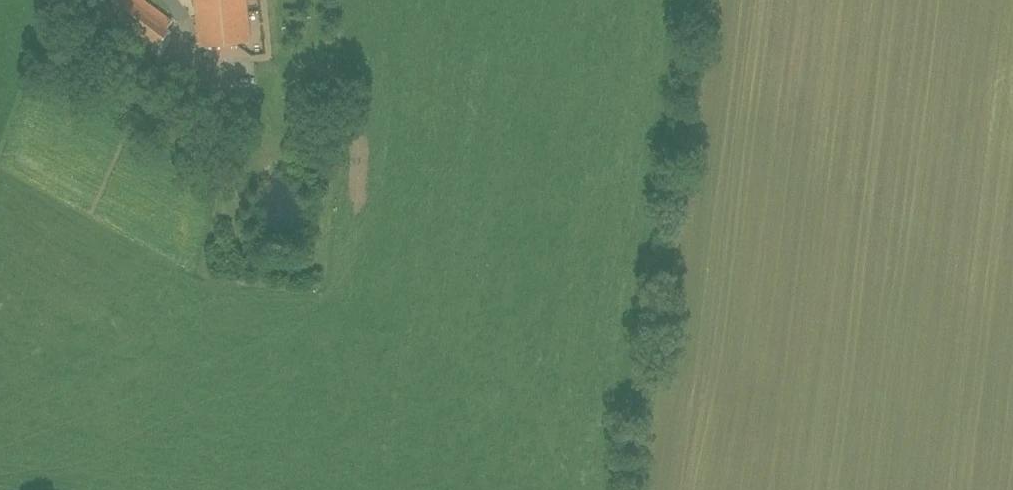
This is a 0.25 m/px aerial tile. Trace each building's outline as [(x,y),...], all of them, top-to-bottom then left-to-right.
[(143,0),(116,0),(105,15),(152,49),(172,21),(143,0)] [(246,0),(196,0),(200,46),(250,41),(246,0)]
